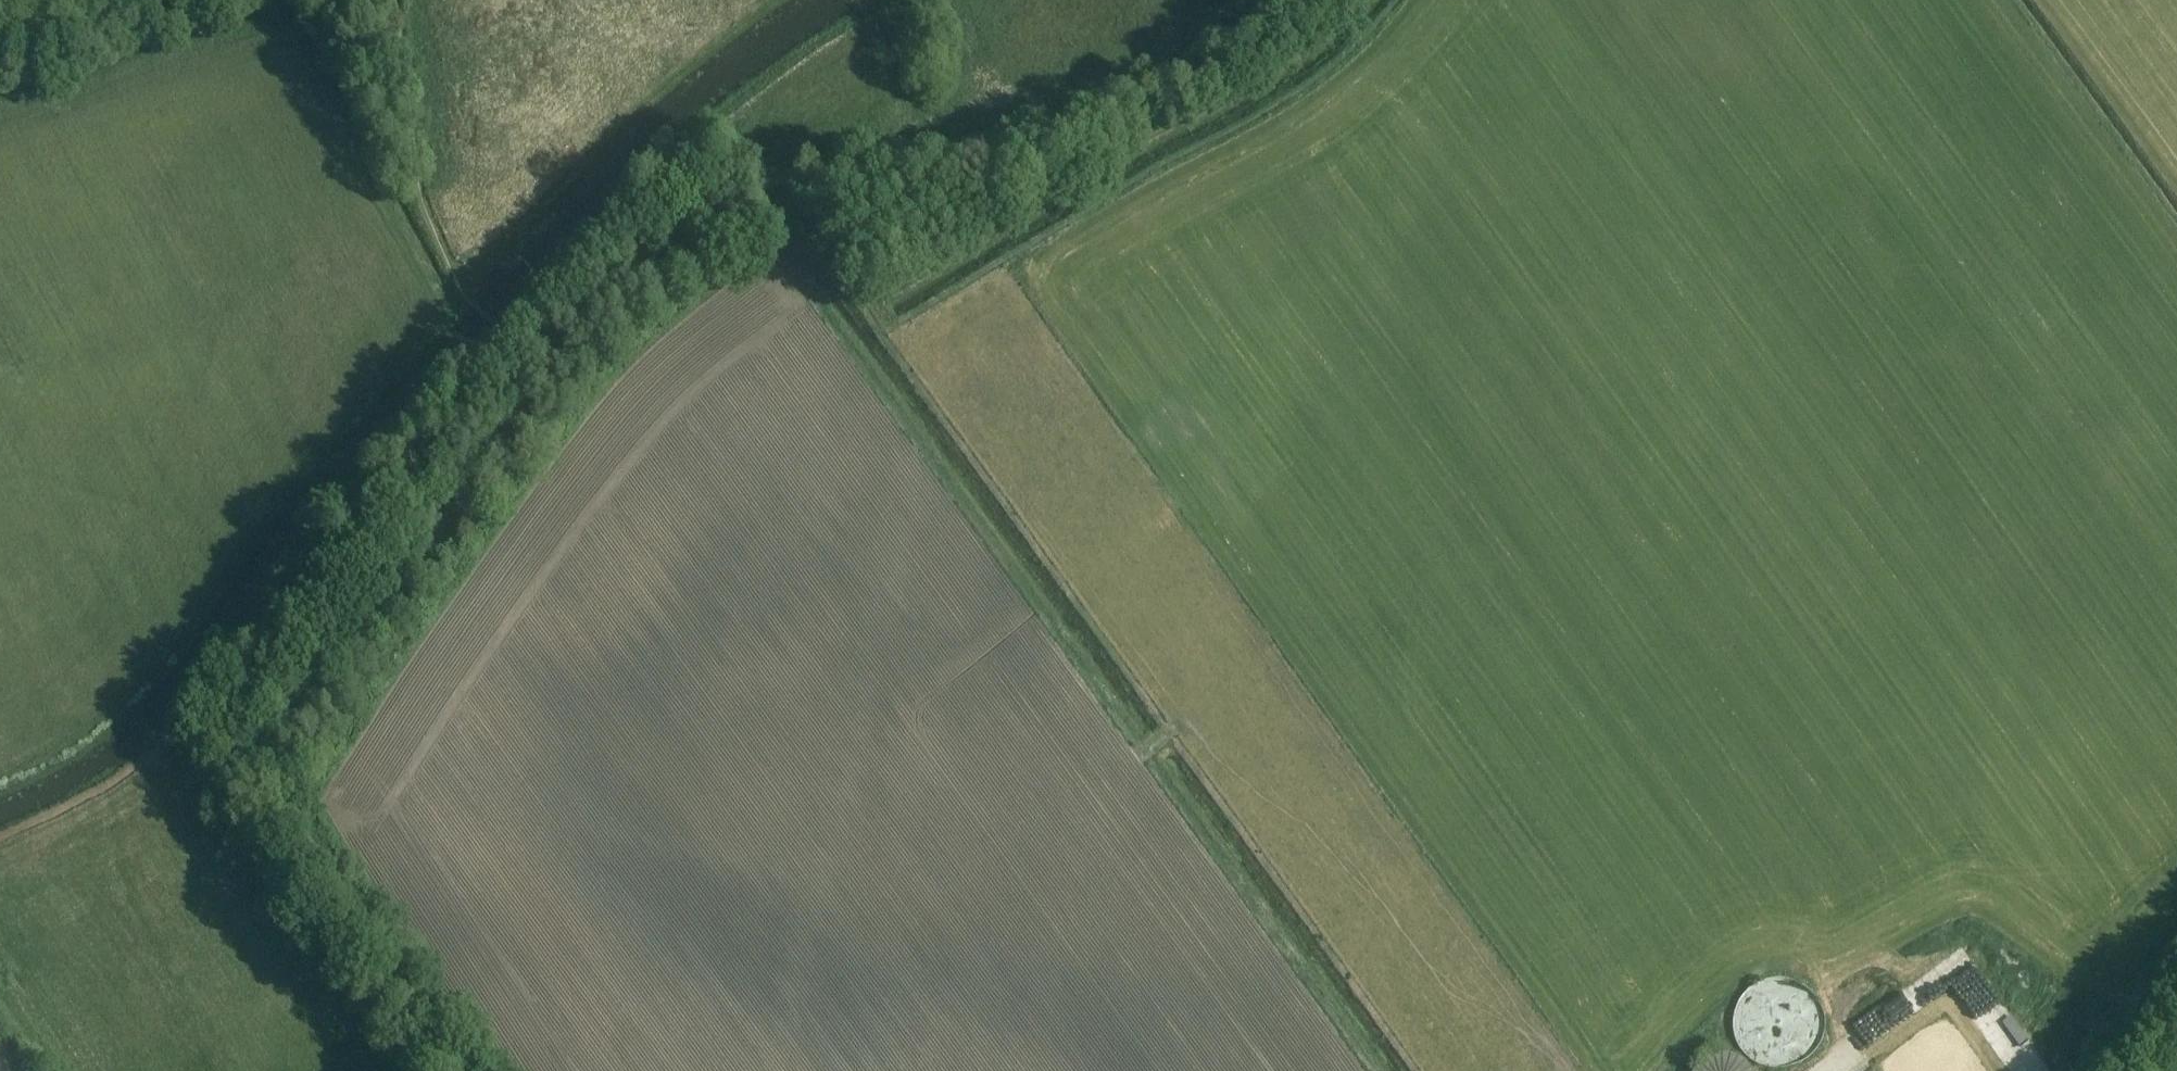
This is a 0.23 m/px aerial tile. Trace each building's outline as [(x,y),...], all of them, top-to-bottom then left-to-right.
[(1766,1066),(1781,1068),(1795,1066),(1808,1059),(1818,1049),(1824,1036),(1826,1022),(1824,1008),(1818,996),(1809,986),(1797,979),(1784,976),(1770,977),(1757,982),(1746,990),(1738,1003),(1734,1018),(1735,1034),(1741,1048),(1752,1059),(1766,1066)] [(1983,1018),(1967,995),(1955,1004),(1986,1046),(2012,1027),(1998,1007),(1983,1018)] [(1750,1067),(1746,1064),(1743,1061),(1738,1059),(1734,1057),(1729,1056),(1725,1056),(1720,1056),(1715,1057),(1711,1059),(1706,1061),(1703,1064),(1699,1067),(1697,1070),(1753,1070),(1750,1067)]
